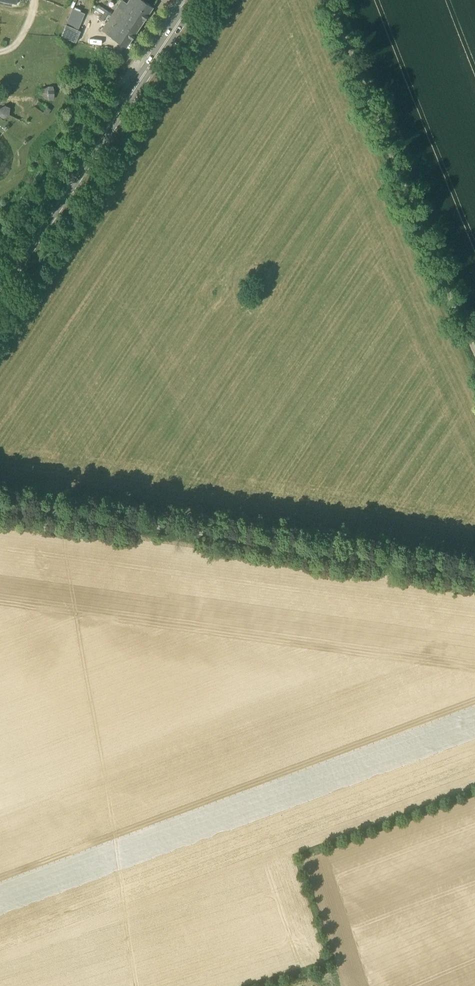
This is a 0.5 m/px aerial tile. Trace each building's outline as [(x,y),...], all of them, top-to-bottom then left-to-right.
[(143,22),(144,20),(145,19),(144,19),(148,13),(149,14),(149,13),(153,7),(153,6),(143,0),(129,0),(123,9),(143,22)] [(123,9),(118,6),(102,30),(107,33),(107,34),(108,34),(114,38),(113,38),(114,38),(126,46),(127,47),(127,46),(131,40),(131,39),(143,22),(123,9)] [(85,13),(73,8),(61,36),(73,41),(85,13)] [(54,95),(54,90),(53,86),(49,86),(43,89),(42,93),(43,97),(49,100),(53,100),(54,95)] [(10,107),(5,105),(0,108),(0,117),(3,119),(7,118),(9,115),(10,107)]
